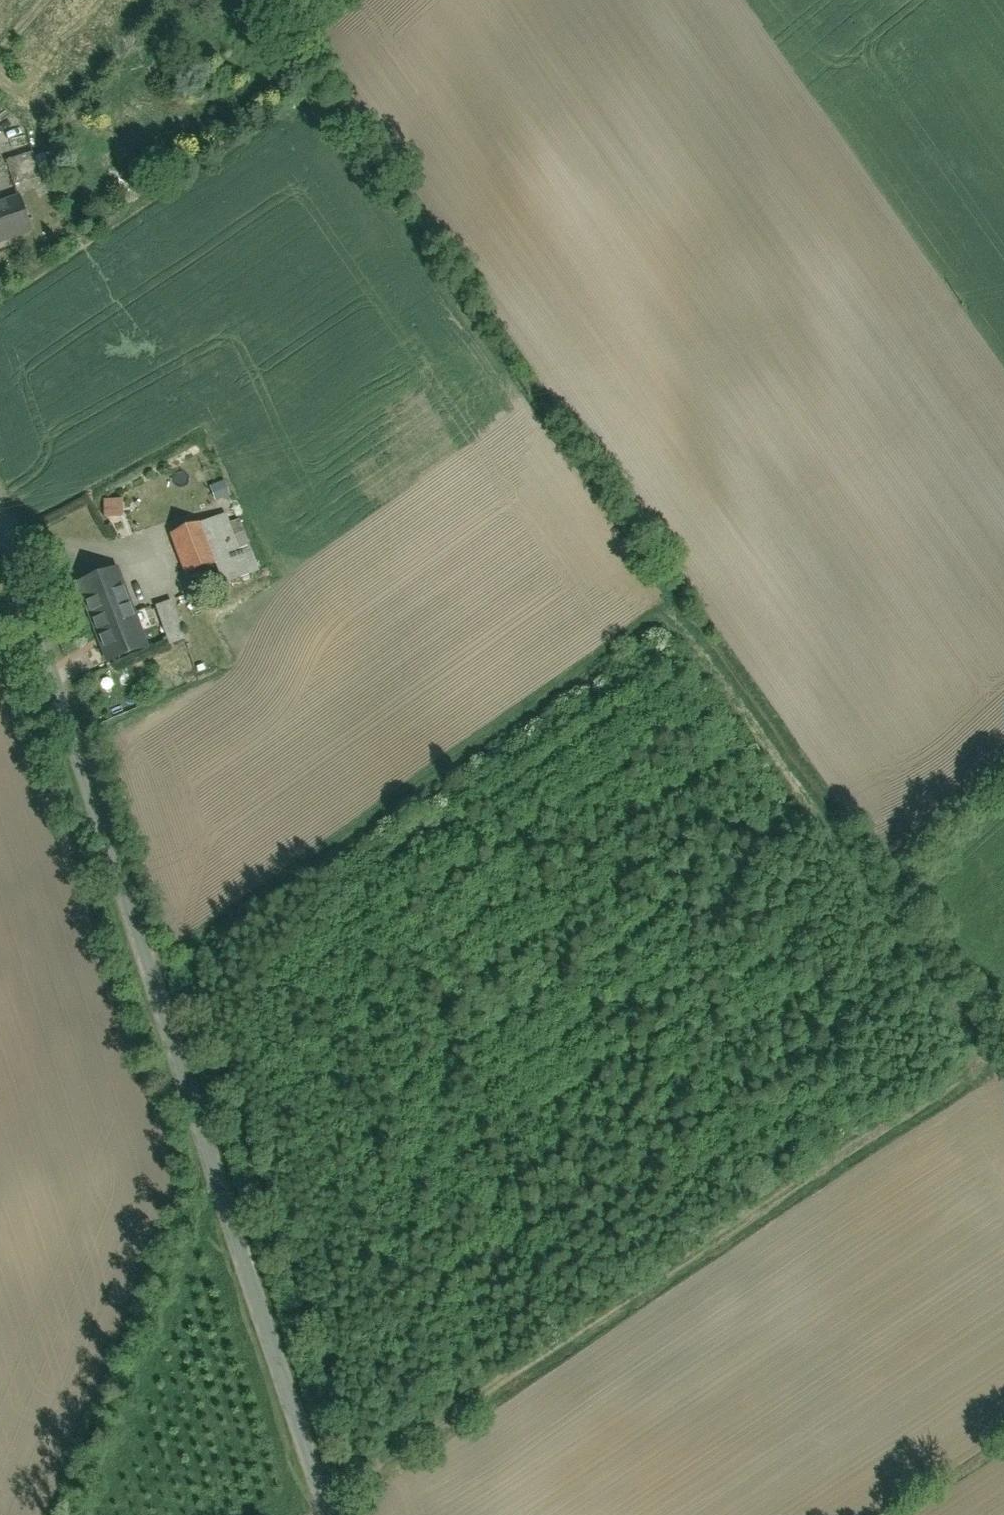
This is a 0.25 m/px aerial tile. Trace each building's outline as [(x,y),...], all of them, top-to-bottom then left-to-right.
[(19,186),(44,177),(35,152),(10,160),(19,186)] [(0,203),(0,244),(29,234),(16,197),(0,203)] [(129,497),(108,498),(109,517),(130,516),(129,497)] [(231,510),(178,532),(194,571),(219,561),(229,585),(265,570),(243,517),(235,520),(231,510)] [(127,565),(87,578),(114,664),(154,651),(127,565)] [(160,605),(176,644),(192,637),(176,598),(160,605)] [(153,610),(156,627),(166,625),(162,608),(153,610)]
